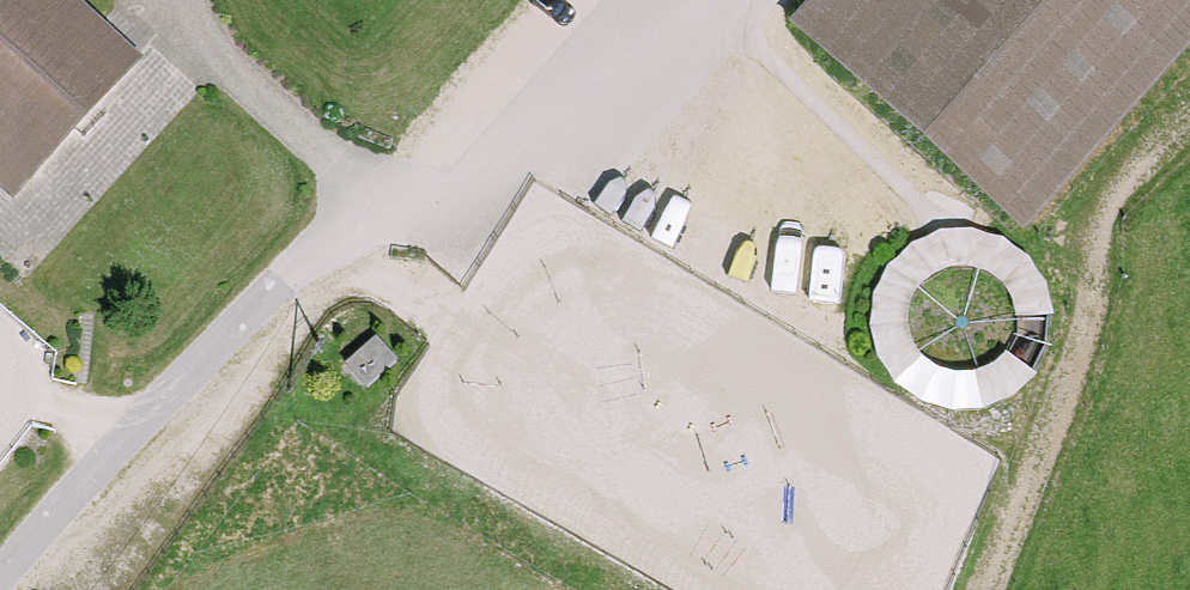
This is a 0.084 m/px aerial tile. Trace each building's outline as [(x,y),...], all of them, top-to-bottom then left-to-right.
[(34,172),(131,64),(60,0),(0,0),(0,142),(34,172)] [(802,26),(1020,223),(1189,35),(1189,0),(826,0),(802,26)]
